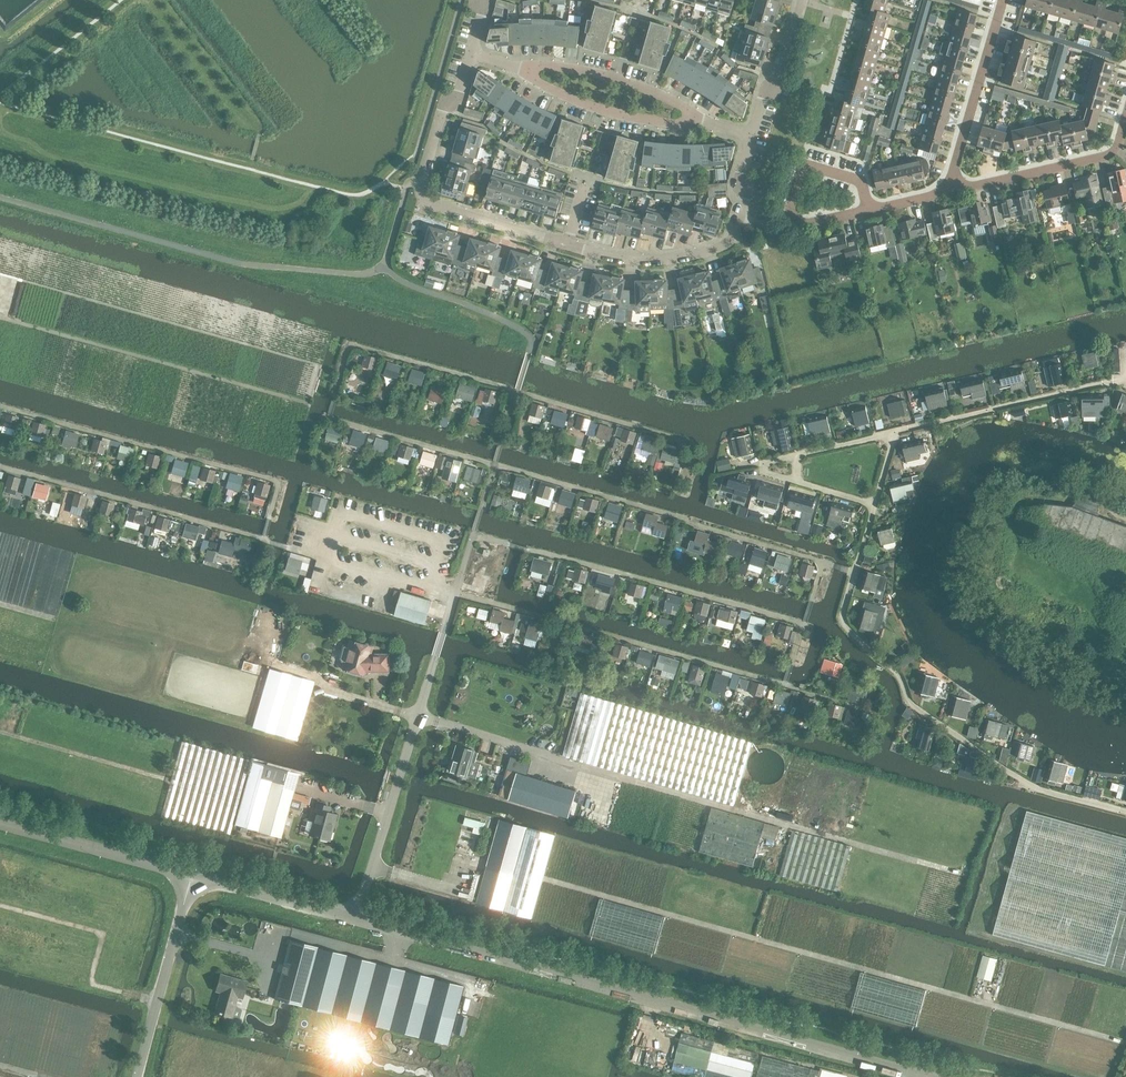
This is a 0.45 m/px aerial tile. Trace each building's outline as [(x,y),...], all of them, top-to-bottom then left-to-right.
[(510,3),(501,0),(497,0),(496,6),(508,9),(510,3)] [(722,0),(709,0),(708,6),(707,6),(706,10),(718,13),(722,0)] [(735,0),(722,0),(718,13),(730,17),(735,0)] [(780,0),(758,0),(755,7),(779,14),(780,6),(779,6),(780,0)] [(878,0),(869,0),(866,9),(872,11),(884,14),(885,13),(888,3),(878,0)] [(1040,0),(1027,0),(1025,6),(1037,10),(1040,0)] [(1053,0),(1040,0),(1037,10),(1049,13),(1053,0)] [(1065,0),(1053,0),(1049,13),(1060,16),(1065,0)] [(1078,0),(1065,0),(1060,16),(1072,20),(1078,0)] [(1089,5),(1082,3),(1083,0),(1078,0),(1072,20),(1084,23),(1089,5)] [(1095,27),(1102,3),(1097,1),(1096,7),(1089,5),(1084,23),(1095,27)] [(516,4),(510,3),(508,9),(514,11),(516,4)] [(1107,30),(1112,11),(1106,10),(1107,4),(1102,3),(1095,27),(1107,30)] [(607,54),(619,14),(619,13),(597,6),(592,21),(589,20),(586,32),(589,33),(585,47),(607,54)] [(775,22),(779,14),(755,7),(752,19),(756,21),(755,27),(771,32),(774,22),(775,22)] [(1119,33),(1125,10),(1120,8),(1119,13),(1112,11),(1107,30),(1119,33)] [(974,26),(977,14),(959,9),(955,21),(974,26)] [(891,15),(885,13),(884,14),(872,11),(869,22),(887,27),(891,15)] [(937,23),(939,14),(930,13),(929,21),(937,23)] [(509,45),(509,24),(508,20),(496,21),(496,19),(495,19),(496,29),(491,29),(488,43),(497,42),(498,45),(509,45)] [(532,44),(533,19),(520,20),(520,23),(521,44),(532,44)] [(543,44),(544,20),(533,19),(532,44),(543,44)] [(555,45),(556,20),(544,20),(543,44),(555,45)] [(566,46),(568,21),(556,20),(555,45),(566,46)] [(581,23),(568,21),(566,46),(577,47),(581,23)] [(971,38),(974,26),(955,21),(952,32),(971,38)] [(672,28),(650,22),(649,22),(637,63),(660,69),(664,55),(667,56),(671,44),(668,43),(672,28)] [(887,27),(869,22),(866,34),(884,39),(887,27)] [(521,44),(520,23),(509,24),(509,45),(521,44)] [(771,32),(755,27),(746,24),(744,31),(748,32),(745,43),(768,50),(769,42),(768,41),(771,32)] [(709,39),(711,34),(705,30),(702,35),(709,39)] [(967,49),(971,38),(952,32),(949,44),(967,49)] [(718,38),(711,34),(709,39),(716,42),(718,38)] [(884,39),(866,34),(862,45),(881,50),(884,39)] [(1036,41),(1015,35),(1013,42),(1008,40),(1007,46),(1033,53),(1036,41)] [(922,47),(928,49),(931,38),(925,36),(922,47)] [(706,47),(708,43),(701,39),(699,44),(706,47)] [(768,50),(745,43),(742,42),(740,51),(738,51),(735,60),(761,67),(763,57),(764,58),(768,50)] [(967,49),(949,44),(943,42),(940,54),(945,56),(964,61),(967,49)] [(715,47),(708,43),(706,47),(713,51),(715,47)] [(1069,46),(1065,45),(1060,44),(1058,51),(1067,53),(1069,46)] [(881,50),(862,45),(859,56),(877,62),(881,50)] [(1033,53),(1007,46),(1005,51),(1010,53),(1008,59),(1030,65),(1033,53)] [(676,78),(687,56),(676,51),(666,73),(676,78)] [(1065,60),(1067,53),(1058,51),(1056,58),(1065,60)] [(721,57),(727,62),(731,58),(725,53),(721,57)] [(686,84),(698,62),(687,56),(676,78),(686,84)] [(877,62),(859,56),(856,68),(874,73),(877,62)] [(960,73),(964,61),(945,56),(942,67),(960,73)] [(737,64),(731,58),(727,62),(733,68),(737,64)] [(1063,67),(1065,60),(1056,58),(1054,64),(1063,67)] [(940,65),(920,59),(917,67),(937,74),(940,65)] [(1030,65),(1008,59),(1007,65),(1002,63),(1000,69),(1026,76),(1030,65)] [(1112,71),(1114,64),(1096,59),(1092,71),(1116,78),(1118,73),(1112,71)] [(696,89),(707,71),(709,68),(698,62),(686,84),(696,89)] [(1061,74),(1063,67),(1054,64),(1052,71),(1061,74)] [(957,84),(960,73),(942,67),(939,79),(957,84)] [(874,73),(856,68),(852,79),(871,85),(874,73)] [(1026,76),(1000,69),(998,75),(1003,76),(1002,82),(1023,88),(1026,76)] [(745,78),(747,72),(741,70),(739,76),(745,78)] [(487,99),(498,82),(489,75),(487,77),(480,71),(479,72),(475,85),(479,88),(473,96),(475,95),(484,102),(487,99)] [(706,95),(717,78),(707,71),(696,89),(706,95)] [(1060,79),(1061,74),(1052,71),(1050,78),(1059,81),(1060,79)] [(1115,83),(1116,78),(1092,71),(1089,82),(1108,88),(1109,81),(1115,83)] [(757,82),(759,75),(747,72),(745,78),(757,82)] [(715,101),(729,81),(719,74),(717,78),(706,95),(715,101)] [(954,96),(957,84),(939,79),(938,80),(922,75),(920,82),(933,86),(934,83),(937,84),(935,90),(954,96)] [(1057,88),(1059,81),(1050,78),(1048,85),(1057,88)] [(871,85),(852,79),(849,91),(867,96),(871,85)] [(725,108),(739,87),(729,81),(715,101),(725,108)] [(496,105),(508,88),(498,82),(487,99),(496,105)] [(1106,94),(1108,88),(1089,82),(1086,94),(1110,101),(1111,96),(1106,94)] [(1055,95),(1057,88),(1048,85),(1046,92),(1055,95)] [(749,95),(739,87),(725,108),(734,114),(736,112),(743,118),(744,118),(748,104),(744,101),(750,93),(749,95)] [(506,112),(517,95),(508,88),(496,105),(506,112)] [(950,108),(954,96),(935,90),(932,102),(950,108)] [(849,91),(846,102),(845,102),(857,106),(857,107),(864,108),(867,96),(849,91)] [(1075,91),(1073,98),(1083,101),(1085,94),(1075,91)] [(1053,102),(1055,95),(1046,92),(1044,99),(1045,99),(1053,102)] [(1108,106),(1110,101),(1086,94),(1082,106),(1101,111),(1103,104),(1108,106)] [(514,121),(525,103),(527,100),(517,95),(506,112),(504,115),(514,121)] [(525,127),(537,106),(527,100),(525,103),(514,121),(525,127)] [(845,102),(846,102),(839,100),(837,107),(832,105),(830,110),(854,117),(857,107),(857,106),(845,102)] [(947,119),(950,108),(932,102),(928,114),(947,119)] [(536,133),(545,114),(547,111),(537,106),(525,127),(536,133)] [(477,118),(478,111),(466,108),(464,114),(477,118)] [(854,117),(830,110),(829,115),(834,117),(832,123),(851,129),(854,117)] [(485,113),(478,111),(477,118),(483,120),(485,113)] [(547,138),(557,116),(547,111),(545,114),(536,133),(547,138)] [(1094,132),(1099,115),(1086,111),(1084,120),(1072,123),(1077,147),(1083,146),(1081,141),(1088,139),(1087,134),(1094,132)] [(944,131),(947,119),(928,114),(925,125),(944,131)] [(904,130),(908,119),(901,117),(898,128),(904,130)] [(574,168),(586,128),(586,127),(563,120),(559,135),(557,134),(552,146),(556,147),(551,161),(574,168)] [(1060,126),(1061,125),(1060,120),(1047,123),(1053,147),(1058,146),(1057,141),(1063,139),(1060,126)] [(487,125),(493,131),(496,127),(491,121),(487,125)] [(459,132),(455,139),(478,146),(481,147),(484,136),(486,136),(488,130),(463,122),(460,132),(459,132)] [(851,129),(832,123),(831,130),(825,128),(823,133),(847,140),(851,129)] [(1053,147),(1047,123),(1036,126),(1040,145),(1047,143),(1048,148),(1053,147)] [(1077,147),(1072,123),(1061,125),(1060,126),(1063,139),(1064,145),(1071,143),(1072,148),(1077,147)] [(940,142),(944,131),(925,125),(922,137),(940,142)] [(988,154),(995,130),(983,126),(978,145),(985,147),(983,152),(988,154)] [(1040,145),(1036,126),(1024,128),(1029,153),(1035,151),(1033,146),(1040,145)] [(502,132),(496,127),(493,131),(498,136),(502,132)] [(1029,153),(1024,128),(1012,131),(1012,132),(1007,133),(1002,149),(1003,149),(1015,146),(1016,150),(1023,148),(1024,154),(1029,153)] [(1002,149),(1007,133),(995,130),(988,154),(993,155),(995,150),(1002,152),(1003,149),(1002,149)] [(847,140),(823,133),(822,138),(828,140),(826,147),(844,152),(847,140)] [(639,142),(616,135),(604,177),(627,183),(631,169),(635,170),(637,157),(634,156),(639,142)] [(937,154),(940,142),(922,137),(918,149),(932,153),(937,154)] [(515,147),(517,142),(510,138),(508,143),(515,147)] [(475,158),(478,146),(455,139),(454,148),(455,148),(452,158),(468,163),(473,164),(475,158)] [(524,146),(517,142),(515,147),(522,150),(524,146)] [(655,168),(657,146),(657,143),(646,142),(642,166),(655,168)] [(667,169),(669,145),(669,144),(657,143),(657,146),(655,168),(667,169)] [(679,165),(680,148),(680,145),(669,144),(669,145),(667,169),(679,170),(679,165)] [(735,146),(726,147),(726,144),(714,145),(716,169),(727,168),(727,171),(728,170),(727,161),(732,160),(735,147),(735,146)] [(691,170),(691,166),(691,145),(680,145),(680,148),(679,165),(679,170),(691,170)] [(703,166),(703,148),(702,145),(691,145),(691,166),(703,166)] [(716,169),(714,145),(702,145),(703,148),(703,166),(703,170),(716,169)] [(512,155),(514,151),(507,147),(505,152),(512,155)] [(521,154),(514,151),(512,155),(519,159),(521,154)] [(864,151),(862,158),(868,160),(870,153),(864,151)] [(477,165),(473,164),(468,163),(452,158),(449,168),(448,167),(445,175),(468,182),(471,171),(475,172),(477,165)] [(921,159),(909,162),(913,180),(925,178),(921,159)] [(901,183),(913,180),(909,162),(897,164),(901,183)] [(479,163),(475,181),(480,182),(485,165),(479,163)] [(889,186),(901,183),(897,164),(885,167),(889,186)] [(488,185),(492,167),(485,166),(481,184),(488,185)] [(877,189),(889,186),(885,167),(873,170),(877,189)] [(1111,187),(1103,188),(1108,210),(1117,208),(1116,203),(1125,200),(1125,172),(1125,169),(1116,171),(1116,170),(1111,171),(1111,173),(1108,173),(1111,187)] [(498,201),(505,177),(493,173),(486,198),(498,201)] [(470,183),(468,182),(445,175),(443,184),(445,184),(442,194),(458,199),(460,193),(467,195),(470,183)] [(1102,203),(1100,197),(1095,175),(1081,178),(1082,182),(1074,183),(1078,198),(1085,197),(1087,207),(1102,203)] [(509,205),(517,180),(505,177),(498,201),(509,205)] [(521,208),(528,183),(517,180),(509,205),(521,208)] [(532,211),(540,187),(528,183),(521,208),(532,211)] [(1063,211),(1062,205),(1070,204),(1065,184),(1053,187),(1054,188),(1053,190),(1052,190),(1045,191),(1049,209),(1049,208),(1050,214),(1052,215),(1062,212),(1063,211)] [(544,215),(551,190),(540,187),(532,211),(544,215)] [(563,201),(561,200),(563,193),(551,190),(544,215),(556,218),(558,212),(560,213),(563,201)] [(1004,218),(1013,216),(1023,214),(1025,223),(1024,223),(1037,220),(1030,190),(1017,193),(1018,198),(1015,199),(1015,198),(1014,198),(1014,199),(1001,202),(1001,201),(1000,202),(1001,206),(994,207),(999,227),(1006,225),(1004,218)] [(973,225),(976,224),(977,227),(989,224),(988,222),(992,221),(989,208),(982,210),(980,201),(968,204),(969,207),(959,209),(962,223),(972,221),(973,225)] [(604,232),(610,211),(611,207),(600,203),(598,210),(595,210),(592,221),(594,222),(592,228),(604,232)] [(616,235),(624,207),(621,214),(610,211),(604,232),(616,235)] [(628,235),(635,210),(624,207),(616,235),(617,232),(628,235)] [(640,238),(649,207),(648,207),(647,214),(635,210),(628,235),(640,238)] [(653,235),(660,210),(649,207),(640,238),(642,232),(653,235)] [(711,207),(710,211),(704,232),(716,236),(723,211),(711,207)] [(679,232),(685,211),(674,208),(672,214),(665,238),(665,239),(668,229),(679,232)] [(691,235),(698,208),(696,214),(685,211),(679,232),(691,235)] [(704,232),(710,211),(698,208),(691,235),(691,236),(693,229),(704,232)] [(955,231),(952,215),(950,216),(948,209),(933,212),(935,222),(927,224),(931,240),(940,238),(939,235),(955,231)] [(665,238),(672,214),(660,210),(653,235),(665,238)] [(1082,210),(1075,211),(1078,224),(1085,222),(1082,210)] [(1116,217),(1108,218),(1110,230),(1119,228),(1116,217)] [(927,234),(924,220),(916,222),(916,219),(898,223),(902,238),(910,236),(911,238),(927,234)] [(406,221),(403,231),(410,233),(413,223),(406,221)] [(991,238),(999,236),(996,225),(989,227),(991,238)] [(887,243),(888,247),(889,247),(896,246),(891,227),(884,229),(883,226),(876,228),(875,226),(865,228),(869,245),(878,243),(878,245),(887,243)] [(444,246),(448,232),(431,227),(427,241),(420,239),(415,255),(434,260),(439,244),(444,246)] [(1069,228),(1054,233),(1057,240),(1072,235),(1069,228)] [(456,249),(460,236),(457,235),(457,233),(448,230),(448,232),(444,246),(439,244),(434,260),(452,265),(452,263),(458,265),(462,251),(456,249)] [(829,256),(847,252),(849,261),(860,258),(855,236),(854,236),(856,241),(846,243),(843,233),(843,235),(821,240),(820,238),(820,239),(822,249),(816,250),(816,249),(820,268),(831,265),(829,256)] [(485,257),(489,244),(472,239),(468,252),(462,251),(458,265),(464,267),(466,270),(475,272),(477,265),(480,256),(485,257)] [(955,243),(959,259),(968,256),(964,240),(955,243)] [(489,242),(489,244),(485,257),(480,256),(477,265),(494,270),(492,275),(496,276),(499,277),(503,263),(497,261),(501,248),(498,247),(498,245),(489,242)] [(907,260),(904,244),(896,245),(900,262),(907,260)] [(526,269),(530,256),(513,251),(509,264),(503,263),(499,277),(505,279),(507,274),(509,275),(509,276),(518,279),(518,277),(521,268),(526,269)] [(530,254),(530,256),(526,269),(521,268),(518,277),(535,282),(533,287),(540,289),(544,275),(538,273),(542,260),(539,259),(539,257),(530,254)] [(737,262),(738,264),(742,277),(737,279),(740,288),(757,283),(758,288),(766,285),(761,271),(754,273),(750,260),(747,261),(746,259),(737,262)] [(550,276),(544,275),(540,289),(546,291),(545,293),(557,296),(559,291),(559,289),(562,280),(567,281),(571,268),(554,263),(550,276)] [(742,277),(738,264),(721,269),(725,283),(719,284),(723,299),(730,297),(729,292),(731,291),(732,293),(741,290),(740,288),(737,279),(742,277)] [(571,266),(571,268),(567,281),(562,280),(559,289),(576,294),(574,299),(582,301),(586,287),(579,285),(583,271),(580,271),(580,269),(571,266)] [(696,273),(697,275),(700,289),(695,290),(697,299),(700,299),(700,302),(703,304),(715,301),(723,299),(719,284),(712,286),(709,272),(706,273),(705,271),(696,273)] [(489,274),(486,284),(493,286),(496,276),(492,275),(489,274)] [(610,292),(612,278),(595,275),(592,288),(586,287),(582,301),(590,303),(591,305),(600,306),(602,305),(603,300),(605,291),(610,292)] [(700,289),(697,275),(679,279),(682,293),(675,294),(677,309),(686,307),(685,302),(688,301),(688,303),(697,301),(697,299),(695,290),(700,289)] [(613,276),(612,278),(610,292),(605,291),(603,300),(620,303),(619,309),(629,310),(630,295),(622,294),(625,280),(621,280),(622,278),(613,276)] [(427,279),(425,285),(434,288),(436,281),(427,279)] [(655,279),(655,281),(655,295),(650,295),(650,305),(650,310),(669,310),(677,309),(675,294),(668,295),(667,281),(664,281),(664,279),(655,279)] [(655,295),(655,281),(637,282),(637,296),(630,295),(629,310),(638,311),(641,313),(650,312),(650,310),(650,305),(650,295),(655,295)] [(1099,351),(1084,354),(1087,368),(1102,365),(1099,351)] [(378,358),(366,355),(363,367),(375,370),(378,358)] [(1057,358),(1042,362),(1044,368),(1048,386),(1066,382),(1064,377),(1061,363),(1059,364),(1057,358)] [(401,367),(389,363),(386,373),(393,375),(392,377),(397,379),(401,367)] [(425,373),(413,370),(411,379),(417,381),(416,384),(422,385),(425,373)] [(999,375),(989,377),(991,387),(993,395),(1001,393),(999,386),(1002,386),(1010,384),(1012,390),(1025,387),(1024,381),(1023,378),(1027,377),(1026,373),(1022,374),(1021,370),(999,375)] [(987,396),(985,389),(988,388),(986,383),(984,383),(983,379),(960,385),(962,395),(971,393),(973,400),(987,396)] [(1035,380),(1029,381),(1032,394),(1038,393),(1035,380)] [(955,381),(948,383),(950,389),(951,395),(956,394),(955,388),(957,387),(955,381)] [(473,388),(461,385),(458,397),(470,400),(473,388)] [(446,391),(434,388),(431,397),(438,399),(437,402),(443,403),(443,402),(445,403),(447,399),(444,398),(446,391)] [(948,405),(947,403),(946,397),(948,396),(946,389),(944,390),(943,388),(924,392),(929,409),(948,405)] [(481,390),(478,401),(483,403),(483,400),(495,404),(498,392),(487,389),(486,392),(481,390)] [(1125,412),(1125,394),(1123,393),(1117,409),(1125,412)] [(1104,394),(1083,394),(1083,417),(1097,418),(1097,412),(1107,412),(1110,404),(1110,397),(1104,397),(1104,394)] [(375,395),(373,402),(380,405),(382,398),(375,395)] [(906,399),(890,403),(894,417),(909,413),(906,399)] [(1070,400),(1053,404),(1056,419),(1073,415),(1070,400)] [(545,419),(548,407),(533,404),(533,407),(530,406),(529,411),(531,412),(528,422),(540,425),(542,418),(545,419)] [(474,406),(471,416),(479,418),(480,412),(481,408),(474,406)] [(866,406),(852,409),(855,425),(869,421),(866,406)] [(1024,407),(1013,410),(1015,417),(1026,414),(1024,407)] [(18,418),(7,414),(8,411),(0,409),(0,413),(6,414),(3,426),(2,433),(13,436),(18,418)] [(568,415),(555,411),(553,421),(559,423),(559,425),(567,428),(568,422),(566,422),(568,415)] [(923,413),(915,415),(916,422),(924,420),(923,413)] [(830,430),(827,415),(808,419),(811,434),(830,430)] [(444,416),(441,425),(447,427),(450,418),(444,416)] [(579,417),(576,428),(587,432),(587,434),(589,435),(590,435),(594,436),(597,430),(598,425),(593,424),(594,421),(591,420),(579,417)] [(883,419),(875,420),(877,430),(885,428),(883,419)] [(45,425),(34,422),(30,434),(42,437),(42,434),(46,435),(48,429),(44,428),(45,425)] [(613,429),(601,425),(598,434),(604,436),(604,439),(609,441),(613,429)] [(53,426),(51,433),(58,435),(60,428),(53,426)] [(342,431),(330,427),(327,437),(334,439),(333,442),(339,443),(342,431)] [(783,451),(794,449),(789,427),(771,431),(775,445),(781,443),(783,451)] [(620,441),(634,445),(637,433),(624,429),(620,441)] [(75,447),(78,434),(66,431),(64,441),(70,442),(69,445),(75,447)] [(366,435),(354,432),(351,441),(358,443),(357,446),(363,447),(366,435)] [(753,453),(749,440),(748,435),(731,439),(735,458),(742,456),(743,458),(749,457),(748,455),(753,453)] [(641,449),(656,454),(660,440),(646,436),(641,449)] [(108,442),(109,439),(102,437),(101,441),(94,439),(91,450),(103,454),(104,449),(107,450),(108,446),(105,445),(106,442),(108,442)] [(614,437),(610,447),(616,449),(619,438),(614,437)] [(390,442),(378,438),(375,448),(381,450),(380,452),(386,454),(390,442)] [(924,439),(916,441),(902,444),(904,451),(901,452),(902,456),(905,456),(907,464),(908,464),(907,462),(920,458),(919,452),(926,451),(925,445),(926,445),(926,442),(924,443),(924,439)] [(399,457),(398,461),(409,464),(410,460),(410,459),(414,460),(417,449),(402,445),(399,456),(399,457)] [(133,449),(121,446),(118,455),(124,457),(124,460),(129,461),(133,449)] [(668,458),(674,460),(677,450),(665,447),(662,459),(667,461),(668,458)] [(433,468),(437,455),(425,452),(422,461),(428,463),(428,466),(433,468)] [(160,466),(162,461),(159,460),(160,457),(149,453),(145,465),(157,468),(158,465),(160,466)] [(649,457),(647,463),(655,465),(657,456),(650,454),(649,457)] [(440,456),(437,467),(443,469),(446,457),(440,456)] [(449,458),(443,478),(456,482),(462,462),(449,458)] [(730,458),(717,461),(719,472),(732,469),(730,458)] [(187,464),(175,460),(172,470),(179,472),(178,474),(184,476),(187,464)] [(657,461),(655,470),(661,471),(663,463),(657,461)] [(193,464),(189,478),(196,480),(200,466),(193,464)] [(481,470),(469,467),(465,481),(471,482),(472,481),(477,483),(481,470)] [(212,483),(215,471),(203,468),(200,479),(212,483)] [(900,468),(891,470),(893,480),(902,477),(900,468)] [(724,476),(720,490),(734,494),(733,499),(746,503),(752,480),(746,479),(747,476),(740,474),(739,477),(731,474),(730,477),(724,476)] [(5,487),(4,492),(15,495),(17,490),(20,479),(9,475),(5,487)] [(242,478),(230,475),(227,484),(234,486),(233,489),(238,490),(242,478)] [(27,477),(23,494),(31,496),(35,479),(27,477)] [(530,481),(518,477),(515,487),(522,489),(521,491),(526,493),(530,481)] [(903,482),(890,485),(894,500),(895,503),(897,502),(898,505),(910,502),(914,495),(912,490),(914,489),(911,477),(902,479),(903,482)] [(758,492),(756,498),(765,500),(763,506),(777,510),(778,505),(779,501),(781,502),(782,502),(784,496),(781,495),(782,492),(783,488),(769,484),(761,481),(758,492)] [(269,485),(258,482),(255,494),(266,497),(269,485)] [(49,488),(37,484),(33,496),(45,500),(49,488)] [(552,488),(541,484),(537,496),(548,499),(552,488)] [(575,495),(563,491),(557,489),(556,493),(562,495),(560,500),(567,502),(566,505),(571,507),(575,495)] [(789,501),(788,507),(796,510),(803,512),(797,532),(808,535),(811,528),(812,525),(810,524),(814,510),(816,503),(813,502),(815,497),(801,493),(793,490),(789,501)] [(1100,502),(1101,504),(1101,500),(1100,499),(1100,498),(1099,498),(1084,492),(1083,492),(1082,492),(1081,493),(1069,507),(1073,508),(1082,497),(1083,496),(1085,496),(1086,496),(1099,500),(1100,501),(1100,502)] [(87,497),(75,494),(72,505),(83,509),(87,497)] [(495,495),(492,505),(499,507),(502,497),(495,495)] [(316,496),(314,502),(317,503),(315,509),(325,512),(328,500),(316,496)] [(1099,517),(1101,504),(1100,502),(1100,501),(1099,500),(1086,496),(1085,496),(1083,496),(1082,497),(1073,508),(1069,507),(1045,505),(1043,510),(1023,507),(1020,517),(1039,524),(1125,556),(1125,527),(1099,517)] [(599,501),(588,498),(584,509),(596,512),(599,501)] [(604,500),(600,513),(605,514),(608,502),(604,500)] [(114,505),(103,501),(100,513),(111,516),(114,505)] [(854,508),(847,506),(833,502),(828,519),(842,523),(845,515),(851,517),(854,508)] [(622,508),(610,505),(606,516),(618,520),(622,508)] [(741,506),(738,516),(745,518),(748,508),(741,506)] [(142,512),(131,509),(127,520),(139,524),(142,512)] [(749,510),(747,518),(753,520),(755,512),(749,510)] [(658,517),(647,514),(644,526),(655,529),(654,534),(665,538),(668,526),(657,523),(658,517)] [(158,517),(155,528),(154,532),(165,536),(167,529),(170,520),(158,517)] [(170,520),(167,529),(179,532),(181,523),(170,520)] [(627,521),(625,528),(634,531),(636,523),(627,521)] [(815,523),(812,534),(820,536),(823,526),(815,523)] [(198,528),(186,524),(183,536),(189,538),(189,535),(196,537),(197,533),(205,535),(207,527),(199,525),(198,528)] [(891,525),(877,528),(881,543),(883,543),(884,544),(884,546),(887,547),(894,546),(896,543),(891,525)] [(716,556),(719,544),(708,541),(710,535),(698,532),(695,543),(706,547),(704,552),(716,556)] [(151,537),(149,544),(155,546),(157,538),(151,537)] [(222,541),(219,553),(231,556),(233,550),(244,553),(251,555),(251,552),(254,543),(242,539),(236,538),(234,544),(222,541)] [(203,540),(200,551),(206,552),(209,541),(203,540)] [(744,546),(737,544),(732,542),(729,551),(736,553),(735,556),(740,558),(744,546)] [(768,552),(756,549),(753,558),(759,560),(759,563),(764,564),(768,552)] [(852,549),(847,552),(851,558),(856,554),(852,549)] [(207,550),(204,560),(212,562),(215,552),(207,550)] [(791,558),(778,555),(774,567),(787,571),(791,558)] [(865,555),(863,562),(871,565),(873,557),(865,555)] [(301,561),(289,558),(287,564),(290,564),(288,571),(298,574),(301,561)] [(550,562),(547,562),(535,558),(532,571),(547,575),(550,562)] [(559,561),(552,584),(557,586),(563,563),(559,561)] [(815,566),(802,563),(799,575),(812,578),(815,566)] [(570,570),(567,577),(574,579),(573,580),(585,583),(588,584),(591,572),(588,571),(577,568),(576,571),(570,570)] [(1015,581),(1015,580),(1014,578),(1013,576),(1012,575),(1011,574),(1009,573),(1006,572),(1005,572),(1002,572),(1001,569),(999,570),(1001,575),(1003,575),(1004,574),(1005,574),(1007,575),(1008,575),(1010,576),(1011,577),(1012,578),(1012,579),(1013,580),(1013,582),(1013,584),(1012,586),(1012,587),(1011,588),(1016,592),(1017,590),(1014,587),(1015,585),(1015,583),(1015,581)] [(1009,577),(1009,578),(1011,577),(1010,576),(1008,575),(1007,575),(1005,574),(1004,574),(1003,575),(1001,575),(999,570),(998,570),(998,571),(1000,575),(999,576),(998,577),(997,579),(997,580),(997,582),(997,583),(997,584),(997,586),(998,587),(999,588),(1000,589),(1001,590),(1002,590),(1004,590),(1006,590),(1007,590),(1009,589),(1010,589),(1014,592),(1015,593),(1016,592),(1011,588),(1012,587),(1012,586),(1013,584),(1013,582),(1013,580),(1012,579),(1011,580),(1011,581),(1011,582),(1011,584),(1011,585),(1010,586),(1009,587),(1007,588),(1006,588),(1005,589),(1004,588),(1002,588),(1001,587),(1000,586),(999,585),(999,584),(999,583),(999,581),(999,580),(999,579),(1000,578),(1001,578),(1002,577),(1003,576),(1004,576),(1005,576),(1007,576),(1008,577),(1009,577)] [(861,584),(860,588),(865,589),(864,592),(869,593),(870,591),(877,593),(878,589),(883,591),(887,577),(865,571),(861,584)] [(1000,575),(998,571),(997,572),(995,573),(994,576),(993,578),(992,581),(992,583),(993,586),(994,589),(996,591),(998,593),(1001,594),(1003,595),(1006,595),(1009,594),(1012,593),(1014,592),(1010,589),(1009,589),(1007,590),(1006,590),(1004,590),(1002,590),(1001,590),(1000,589),(999,588),(998,587),(997,586),(997,584),(997,583),(997,582),(997,580),(997,579),(998,577),(999,576),(1000,575)] [(595,573),(592,584),(596,585),(595,588),(600,589),(599,591),(612,594),(616,578),(599,574),(595,573)] [(782,575),(779,584),(787,586),(789,577),(782,575)] [(305,577),(301,591),(308,592),(311,579),(305,577)] [(649,587),(632,583),(629,595),(646,599),(649,587)] [(541,584),(538,596),(544,598),(547,586),(541,584)] [(425,624),(432,601),(402,592),(395,615),(425,624)] [(678,611),(681,599),(669,595),(669,597),(666,597),(664,603),(667,604),(666,606),(673,608),(672,609),(678,611)] [(1055,604),(1054,605),(1053,604),(1053,605),(1054,605),(1053,608),(1051,609),(1042,605),(1043,603),(1044,600),(1043,599),(1040,607),(1041,607),(1050,612),(1051,615),(1057,618),(1060,616),(1069,619),(1070,623),(1077,626),(1081,616),(1075,614),(1075,613),(1074,612),(1073,613),(1072,612),(1072,613),(1073,613),(1072,616),(1070,617),(1061,613),(1061,611),(1062,608),(1063,609),(1063,608),(1062,608),(1062,607),(1061,607),(1060,607),(1056,605),(1055,604)] [(710,604),(698,601),(695,613),(707,616),(710,604)] [(714,603),(711,616),(717,617),(720,604),(714,603)] [(862,603),(861,608),(856,627),(861,628),(860,631),(865,632),(866,630),(873,632),(875,626),(880,628),(885,609),(862,603)] [(478,616),(487,619),(490,609),(480,607),(478,616)] [(734,623),(738,612),(721,607),(718,619),(734,623)] [(515,633),(518,626),(514,625),(515,622),(504,619),(505,613),(494,610),(491,622),(502,625),(501,630),(512,633),(515,633)] [(742,610),(740,617),(750,619),(752,613),(742,610)] [(659,624),(672,627),(674,619),(661,616),(659,624)] [(753,617),(749,629),(754,631),(752,639),(761,641),(763,634),(761,633),(765,621),(753,617)] [(523,623),(520,631),(528,633),(524,644),(536,648),(539,636),(542,624),(531,621),(530,624),(530,625),(523,623)] [(793,630),(793,628),(782,624),(779,636),(790,639),(789,642),(794,643),(797,632),(793,630)] [(567,633),(552,629),(550,636),(554,637),(553,642),(564,645),(567,633)] [(768,631),(765,644),(771,645),(774,633),(768,631)] [(706,633),(704,642),(712,644),(714,635),(706,633)] [(592,644),(594,637),(583,634),(577,652),(589,656),(591,648),(596,650),(597,646),(592,644)] [(369,655),(371,647),(350,641),(349,647),(343,646),(340,658),(342,660),(345,661),(343,669),(348,670),(348,671),(350,672),(355,674),(357,673),(358,673),(363,674),(365,669),(372,669),(372,670),(387,670),(387,655),(369,655)] [(513,643),(510,651),(518,653),(520,646),(513,643)] [(628,647),(617,644),(614,656),(628,660),(629,655),(627,654),(628,647)] [(653,654),(641,651),(639,660),(645,662),(644,665),(650,667),(653,654)] [(905,657),(899,663),(904,668),(910,663),(905,657)] [(679,661),(667,658),(662,675),(674,679),(679,661)] [(825,659),(821,672),(839,677),(843,665),(825,659)] [(685,661),(681,671),(688,673),(691,662),(685,661)] [(257,671),(257,673),(265,675),(267,664),(260,662),(259,665),(257,671)] [(705,679),(708,669),(694,665),(689,683),(691,686),(697,688),(700,686),(702,679),(705,679)] [(254,727),(295,739),(312,681),(271,669),(254,727)] [(918,687),(917,692),(922,693),(921,696),(926,697),(927,695),(934,697),(935,692),(939,678),(922,673),(918,687)] [(729,677),(718,674),(714,686),(726,689),(729,677)] [(653,677),(650,686),(657,688),(660,679),(653,677)] [(762,697),(765,685),(754,682),(751,693),(762,697)] [(864,691),(859,690),(859,689),(853,687),(852,688),(851,689),(852,690),(849,700),(861,703),(860,705),(864,706),(865,703),(862,701),(864,691)] [(790,697),(791,694),(778,690),(775,702),(787,706),(789,700),(790,700),(791,697),(790,697)] [(581,693),(563,756),(734,806),(752,743),(581,693)] [(971,701),(953,696),(948,715),(966,720),(971,701)] [(816,700),(805,697),(804,700),(802,700),(800,704),(802,705),(800,715),(811,718),(813,711),(816,712),(818,705),(815,704),(816,700)] [(842,706),(830,703),(827,715),(841,719),(842,717),(839,717),(842,706)] [(907,707),(902,714),(908,718),(913,710),(907,707)] [(861,714),(849,710),(845,722),(851,724),(851,721),(858,723),(861,714)] [(985,719),(982,733),(985,734),(985,737),(993,739),(993,736),(1004,739),(1008,725),(985,719)] [(916,738),(920,739),(917,748),(930,751),(937,729),(931,727),(932,725),(923,722),(923,725),(920,724),(916,738)] [(970,726),(968,737),(976,739),(978,728),(970,726)] [(181,742),(161,816),(230,835),(251,761),(181,742)] [(1017,742),(1013,755),(1017,756),(1017,759),(1024,761),(1025,758),(1029,759),(1031,760),(1034,746),(1032,746),(1017,742)] [(960,743),(958,753),(964,755),(960,768),(959,773),(958,774),(975,779),(976,778),(977,773),(981,759),(970,756),(971,751),(960,743)] [(450,771),(466,776),(474,751),(457,746),(450,771)] [(1003,747),(1000,760),(1007,765),(1011,749),(1003,747)] [(533,759),(522,755),(518,768),(529,772),(533,759)] [(935,757),(932,767),(941,770),(943,760),(935,757)] [(1063,783),(1066,769),(1068,764),(1051,760),(1046,778),(1050,779),(1049,782),(1056,783),(1056,781),(1063,783)] [(258,831),(275,769),(252,763),(235,824),(258,831)] [(1035,767),(1031,780),(1042,782),(1045,769),(1035,767)] [(298,775),(275,769),(258,831),(282,837),(285,824),(287,817),(289,808),(292,799),(298,775)] [(518,773),(510,799),(568,817),(576,791),(518,773)] [(1087,785),(1084,795),(1100,800),(1103,790),(1087,785)] [(292,799),(289,808),(299,810),(302,801),(292,799)] [(304,832),(311,834),(311,835),(329,840),(336,815),(328,812),(329,807),(317,804),(312,822),(307,820),(304,832)] [(779,827),(737,816),(711,809),(699,852),(752,866),(761,837),(775,841),(779,827)] [(1026,811),(993,935),(1105,965),(1105,966),(1125,972),(1125,838),(1026,811)] [(466,817),(464,825),(474,827),(484,830),(486,823),(466,817)] [(532,919),(555,836),(500,820),(477,903),(532,919)] [(474,827),(473,833),(482,835),(484,830),(474,827)] [(838,891),(850,846),(793,830),(780,875),(838,891)] [(290,939),(274,998),(302,1006),(331,1014),(360,1022),(389,1029),(419,1037),(448,1045),(464,986),(434,978),(405,970),(376,963),(347,955),(318,947),(290,939)] [(983,955),(977,977),(990,981),(996,959),(983,955)] [(240,1008),(234,1007),(237,997),(242,999),(247,982),(220,974),(216,991),(221,992),(215,1013),(237,1019),(239,1018),(241,1010),(240,1008)] [(698,1076),(751,1076),(758,1053),(682,1033),(672,1070),(698,1076)] [(757,1076),(809,1076),(811,1068),(763,1055),(757,1076)]
